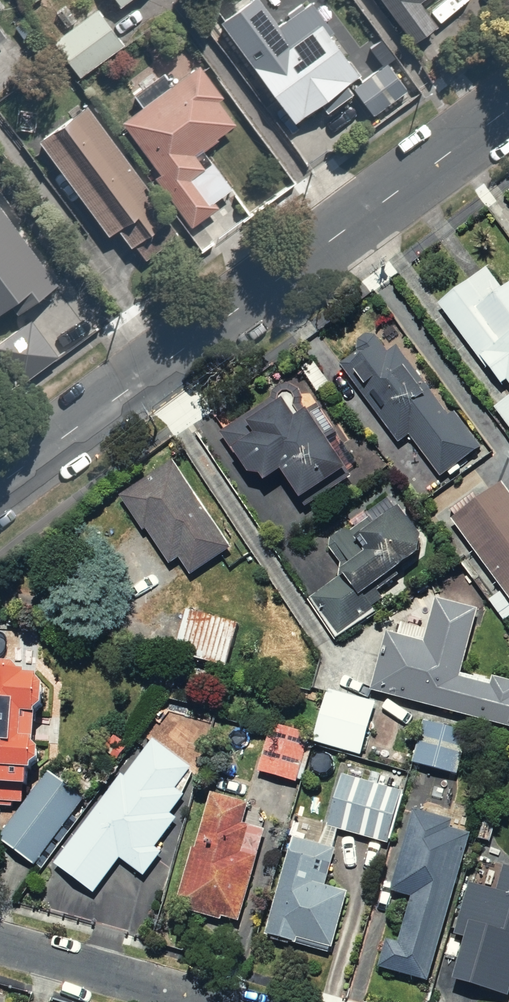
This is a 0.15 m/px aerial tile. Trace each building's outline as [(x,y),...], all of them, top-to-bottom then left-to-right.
[(12,1),(11,0),(0,0),(0,10),(12,1)] [(125,9),(138,0),(118,0),(125,9)] [(222,32),(286,111),(273,122),(302,157),(385,89),(317,5),(292,24),(272,0),(261,0),(222,32)] [(413,53),(443,34),(423,2),(426,0),(379,0),(413,53)] [(103,10),(60,45),(84,74),(127,39),(103,10)] [(153,111),(128,128),(206,243),(238,222),(223,201),(241,189),(218,156),(254,132),(230,97),(236,93),(215,62),(179,86),(171,74),(141,93),(153,111)] [(87,104),(33,144),(109,245),(121,236),(142,265),(184,233),(87,104)] [(66,284),(0,197),(0,334),(66,284)] [(488,405),(508,437),(508,272),(495,282),(481,261),(428,296),(487,384),(497,378),(507,392),(488,405)] [(42,321),(9,345),(34,378),(66,354),(42,321)] [(383,339),(330,378),(382,448),(400,435),(429,475),(465,449),(383,339)] [(269,401),(210,439),(231,471),(252,479),(268,469),(291,506),(342,473),(301,409),(282,422),(269,401)] [(169,456),(108,495),(153,564),(166,556),(179,576),(227,545),(169,456)] [(442,517),(507,609),(508,607),(508,498),(496,479),(442,517)] [(342,561),(327,573),(346,597),(415,541),(381,497),(326,541),(342,561)] [(242,624),(180,603),(164,650),(226,671),(242,624)] [(440,605),(428,650),(392,641),(377,699),(508,732),(508,684),(498,681),(495,692),(461,683),(478,615),(440,605)] [(0,665),(0,793),(35,793),(34,665),(0,665)] [(318,685),(303,737),(364,754),(378,703),(377,699),(318,685)] [(303,737),(261,725),(248,771),(290,783),(303,737)] [(194,774),(142,735),(48,860),(89,891),(114,857),(140,876),(163,845),(149,834),(194,774)] [(337,832),(388,845),(405,777),(336,760),(316,839),(328,842),(335,843),(337,832)] [(248,797),(202,786),(172,911),(235,926),(258,831),(241,827),(248,797)] [(0,827),(0,834),(29,860),(68,816),(40,791),(32,799),(28,795),(0,827)] [(469,820),(403,803),(381,890),(390,893),(371,969),(427,983),(428,977),(431,966),(456,869),(460,854),(469,820)] [(328,842),(316,839),(285,831),(261,931),(325,947),(340,886),(318,880),(328,842)] [(460,854),(456,869),(431,966),(428,977),(506,997),(508,986),(508,866),(460,854)]
